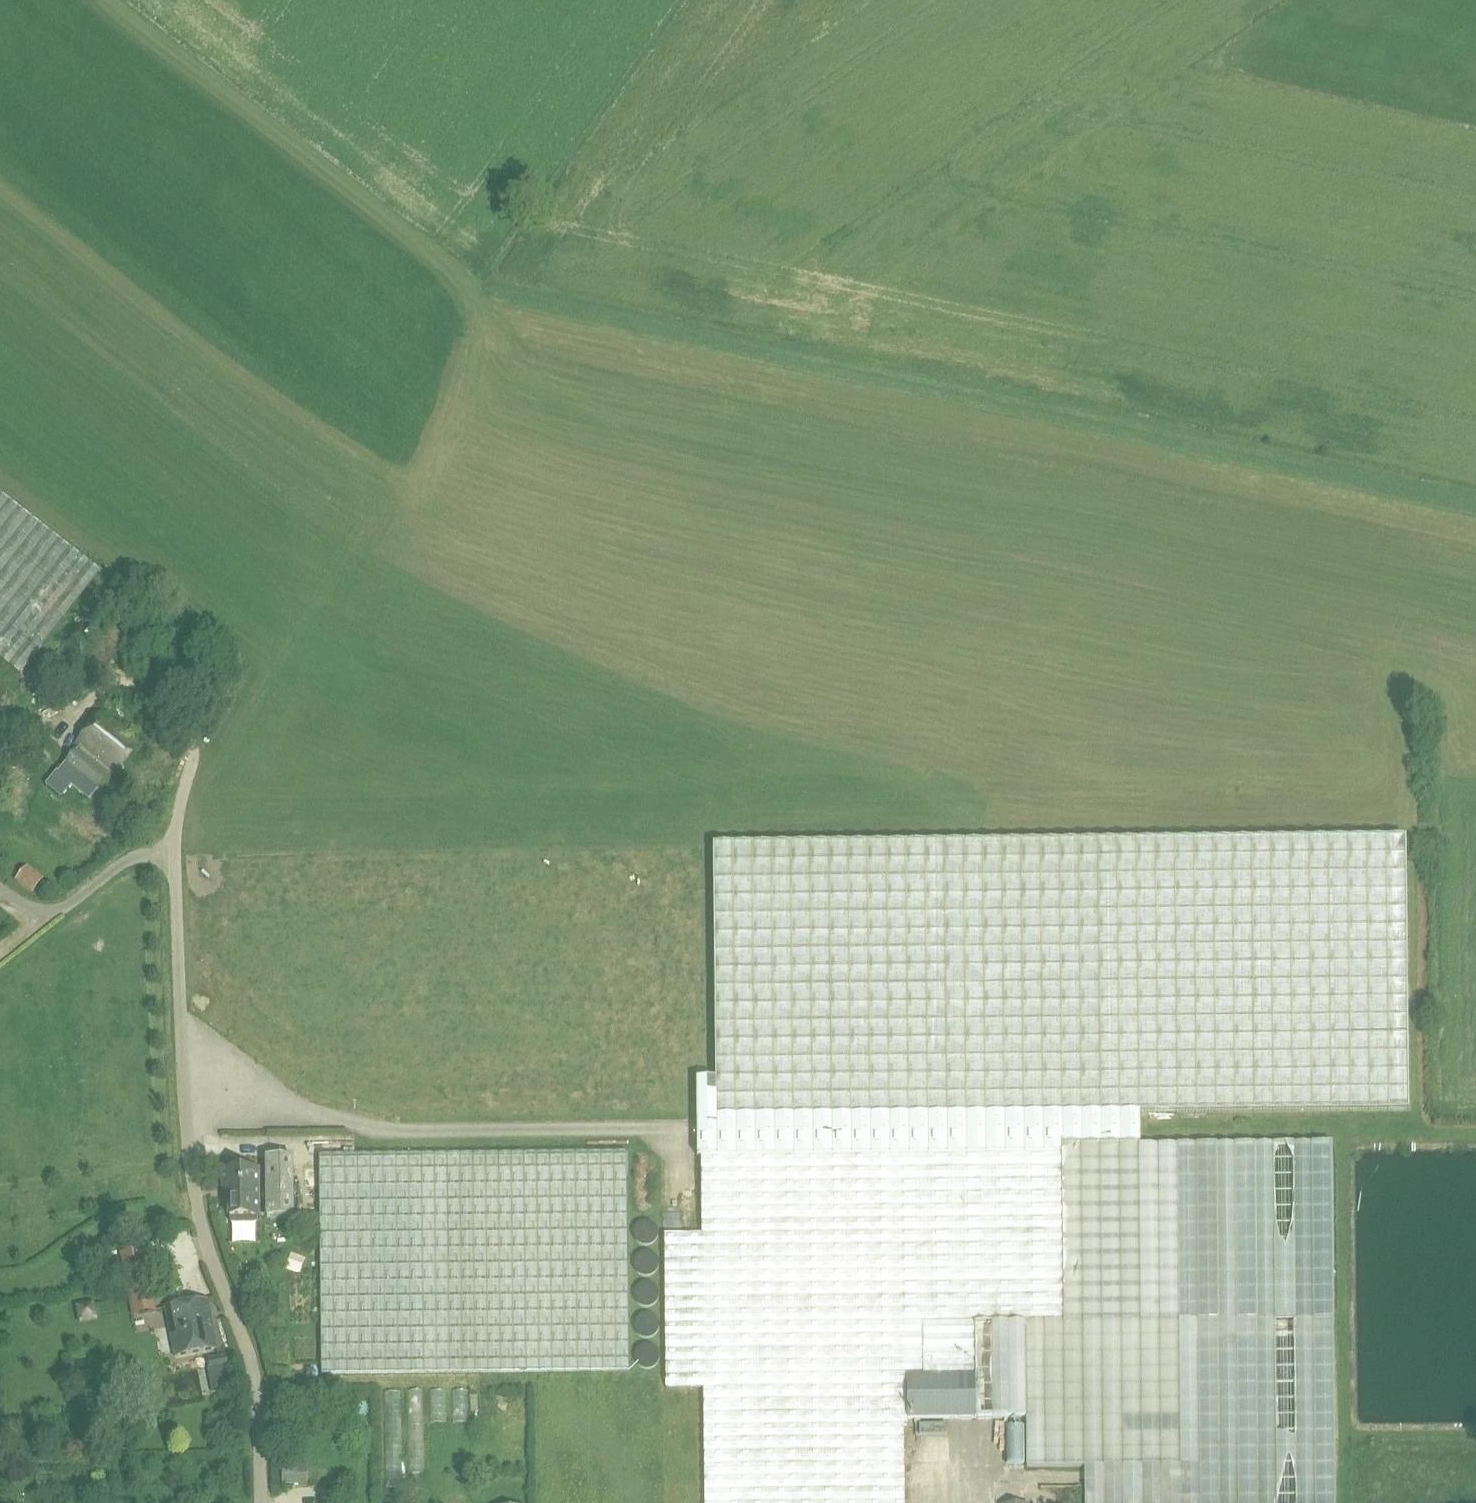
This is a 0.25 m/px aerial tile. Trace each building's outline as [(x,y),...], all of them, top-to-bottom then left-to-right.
[(20,674),(100,572),(0,493),(0,659),(20,674)] [(144,746),(102,711),(75,744),(80,749),(109,772),(117,778),(144,746)] [(77,752),(76,751),(57,774),(88,799),(107,776),(106,775),(109,772),(80,749),(77,752)] [(21,758),(10,769),(18,777),(29,766),(21,758)] [(715,1079),(701,1079),(702,1143),(1061,1138),(1140,1137),(1140,1111),(1407,1109),(1405,842),(713,846),(715,1079)] [(17,878),(33,891),(42,880),(26,868),(17,878)] [(1334,1369),(1331,1142),(1140,1144),(1140,1137),(1061,1138),(1066,1342),(1066,1375),(1067,1467),(1084,1466),(1085,1502),(1335,1502),(1334,1369)] [(702,1234),(665,1235),(666,1384),(1066,1375),(1066,1342),(1061,1138),(702,1143),(702,1160),(702,1234)] [(627,1153),(319,1156),(321,1372),(629,1369),(627,1153)] [(265,1156),(266,1217),(293,1217),(292,1156),(265,1156)] [(223,1190),(229,1190),(229,1218),(260,1218),(260,1170),(223,1170),(223,1190)] [(645,1239),(660,1238),(660,1224),(645,1225),(645,1239)] [(658,1253),(645,1254),(645,1270),(659,1269),(658,1253)] [(133,1315),(152,1311),(146,1281),(127,1285),(133,1315)] [(165,1309),(174,1356),(217,1348),(207,1300),(165,1309)] [(79,1306),(82,1324),(99,1320),(96,1303),(79,1306)] [(107,1308),(110,1318),(126,1314),(123,1304),(107,1308)] [(210,1372),(228,1369),(226,1355),(207,1358),(210,1372)] [(666,1384),(666,1388),(704,1388),(705,1502),(904,1502),(903,1425),(908,1425),(908,1419),(1026,1418),(1027,1467),(1067,1467),(1066,1375),(666,1384)] [(282,1486),(307,1485),(306,1465),(281,1465),(282,1486)]
